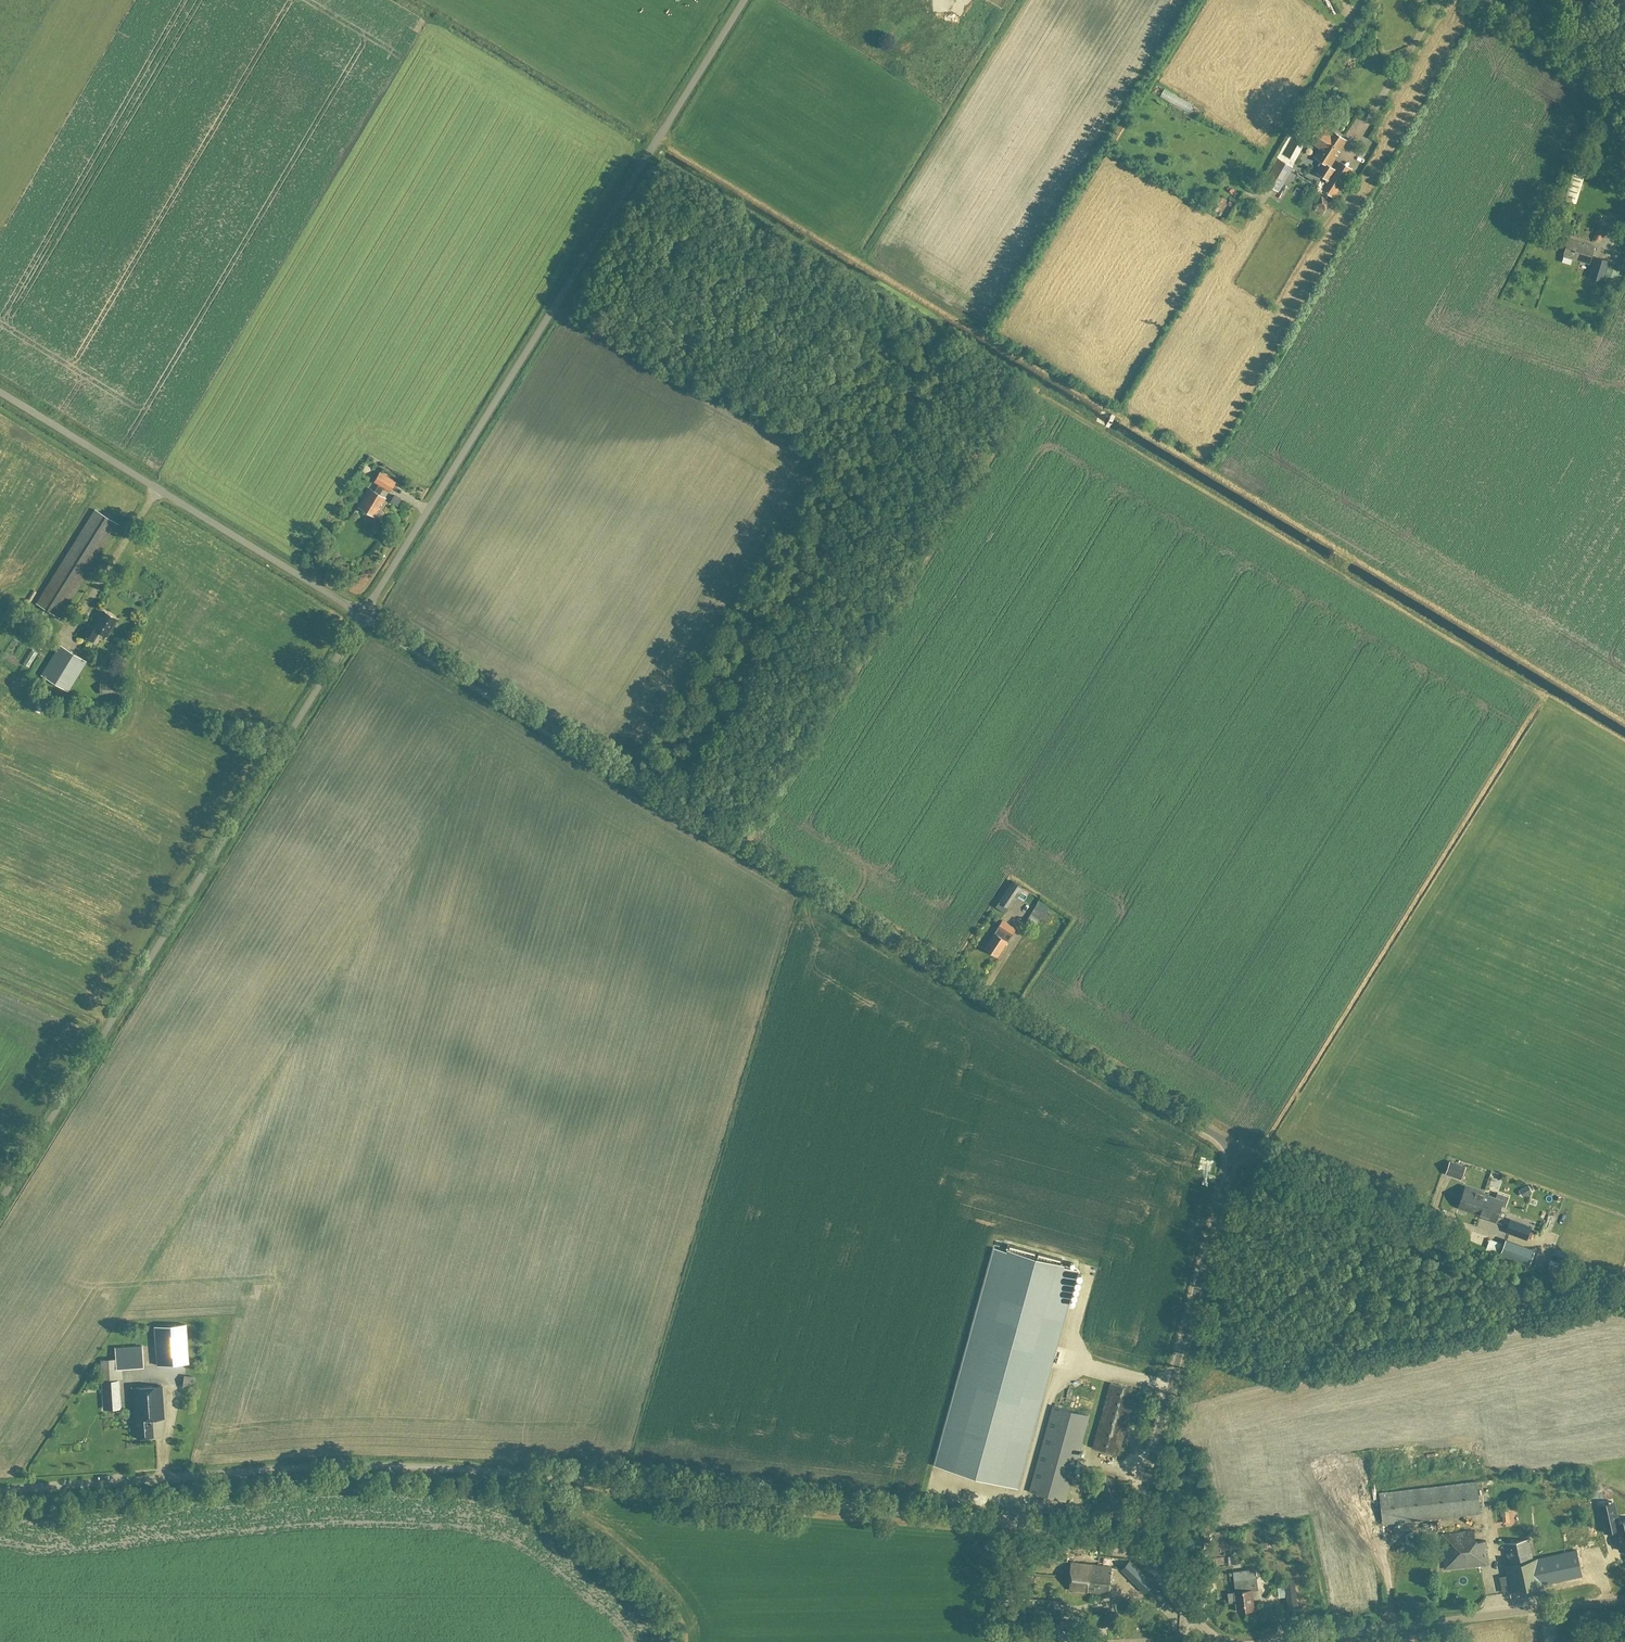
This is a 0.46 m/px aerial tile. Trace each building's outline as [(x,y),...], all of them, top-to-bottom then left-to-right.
[(1320,125),(1309,142),(1319,149),(1314,157),(1323,163),(1316,173),(1327,180),(1320,189),(1333,198),(1346,178),(1330,167),(1347,141),(1331,131),(1331,132),(1320,125)] [(1119,142),(1127,129),(1121,126),(1113,139),(1119,142)] [(1298,135),(1302,130),(1296,126),(1293,131),(1298,135)] [(1278,159),(1264,182),(1278,190),(1292,168),(1278,159)] [(1573,167),(1564,199),(1576,203),(1586,171),(1573,167)] [(1315,205),(1325,211),(1330,203),(1320,197),(1315,205)] [(1241,216),(1250,220),(1253,213),(1244,209),(1241,216)] [(1563,257),(1562,263),(1570,265),(1572,259),(1589,264),(1594,247),(1568,240),(1563,257)] [(1608,262),(1595,258),(1589,278),(1602,282),(1608,262)] [(390,492),(395,482),(379,473),(373,482),(378,485),(374,492),(369,490),(358,508),(374,517),(385,499),(379,495),(383,488),(390,492)] [(60,619),(118,525),(94,510),(35,604),(60,619)] [(106,637),(116,620),(103,612),(93,628),(88,626),(82,636),(92,642),(98,632),(106,637)] [(103,648),(106,637),(100,635),(96,646),(103,648)] [(67,692),(86,662),(59,645),(41,676),(67,692)] [(37,654),(31,651),(22,665),(28,668),(37,654)] [(119,695),(125,695),(124,686),(119,686),(119,684),(99,683),(99,695),(119,696),(119,695)] [(1005,914),(1008,909),(1009,910),(1023,889),(1012,881),(995,907),(1005,914)] [(1050,915),(1046,912),(1049,907),(1039,901),(1030,915),(1045,924),(1050,915)] [(997,957),(1007,942),(1011,936),(1015,930),(1002,921),(997,929),(998,930),(995,935),(994,934),(984,949),(997,957)] [(1461,1180),(1465,1168),(1450,1163),(1445,1175),(1461,1180)] [(1476,1215),(1483,1195),(1465,1188),(1457,1209),(1476,1215)] [(1481,1220),(1494,1225),(1501,1207),(1504,1209),(1508,1198),(1497,1194),(1495,1200),(1483,1195),(1476,1215),(1481,1217),(1480,1220),(1481,1220)] [(1527,1242),(1530,1233),(1532,1229),(1510,1220),(1509,1225),(1505,1233),(1527,1242)] [(1500,1255),(1503,1244),(1492,1241),(1488,1252),(1500,1255)] [(1535,1252),(1507,1241),(1501,1256),(1529,1267),(1535,1252)] [(933,1466),(1017,1489),(1018,1488),(1017,1488),(1076,1272),(1077,1272),(1059,1267),(1061,1259),(1038,1253),(1036,1260),(1033,1260),(1035,1252),(1007,1245),(1005,1252),(993,1248),(992,1249),(993,1249),(934,1465),(933,1465),(933,1466)] [(1565,1254),(1554,1250),(1551,1259),(1572,1267),(1574,1262),(1563,1258),(1565,1254)] [(182,1331),(152,1333),(154,1373),(184,1371),(182,1331)] [(141,1348),(115,1350),(116,1360),(116,1369),(121,1369),(143,1367),(141,1348)] [(101,1383),(102,1402),(103,1410),(119,1409),(118,1401),(117,1382),(101,1383)] [(152,1420),(163,1419),(161,1386),(131,1388),(133,1421),(135,1421),(136,1438),(153,1437),(152,1420)] [(1065,1502),(1088,1417),(1053,1407),(1029,1492),(1065,1502)] [(167,1421),(157,1420),(156,1435),(166,1435),(167,1421)] [(1124,1496),(1127,1484),(1104,1477),(1091,1518),(1125,1527),(1132,1498),(1124,1496)] [(1477,1482),(1379,1494),(1382,1526),(1480,1515),(1477,1482)] [(1617,1523),(1615,1523),(1612,1510),(1600,1513),(1605,1533),(1615,1531),(1620,1551),(1624,1550),(1624,1521),(1617,1523)] [(1445,1569),(1488,1565),(1486,1542),(1475,1543),(1474,1532),(1441,1535),(1445,1569)] [(1509,1566),(1504,1567),(1507,1576),(1510,1592),(1543,1585),(1582,1576),(1576,1551),(1538,1560),(1533,1561),(1528,1539),(1504,1544),(1509,1566)] [(1066,1562),(1067,1555),(1056,1554),(1055,1561),(1066,1562)] [(1240,1556),(1230,1557),(1231,1565),(1240,1564),(1240,1556)] [(1591,1561),(1592,1576),(1608,1575),(1608,1560),(1591,1561)] [(1145,1594),(1153,1585),(1129,1561),(1121,1570),(1145,1594)] [(1216,1577),(1214,1564),(1205,1565),(1207,1578),(1216,1577)] [(1090,1594),(1108,1596),(1111,1569),(1071,1565),(1070,1592),(1090,1594)] [(1255,1570),(1233,1573),(1236,1593),(1235,1593),(1236,1602),(1238,1613),(1254,1611),(1251,1591),(1257,1590),(1255,1570)] [(1561,1586),(1562,1592),(1574,1589),(1573,1583),(1561,1586)] [(1091,1629),(1106,1625),(1104,1616),(1089,1620),(1091,1629)]
